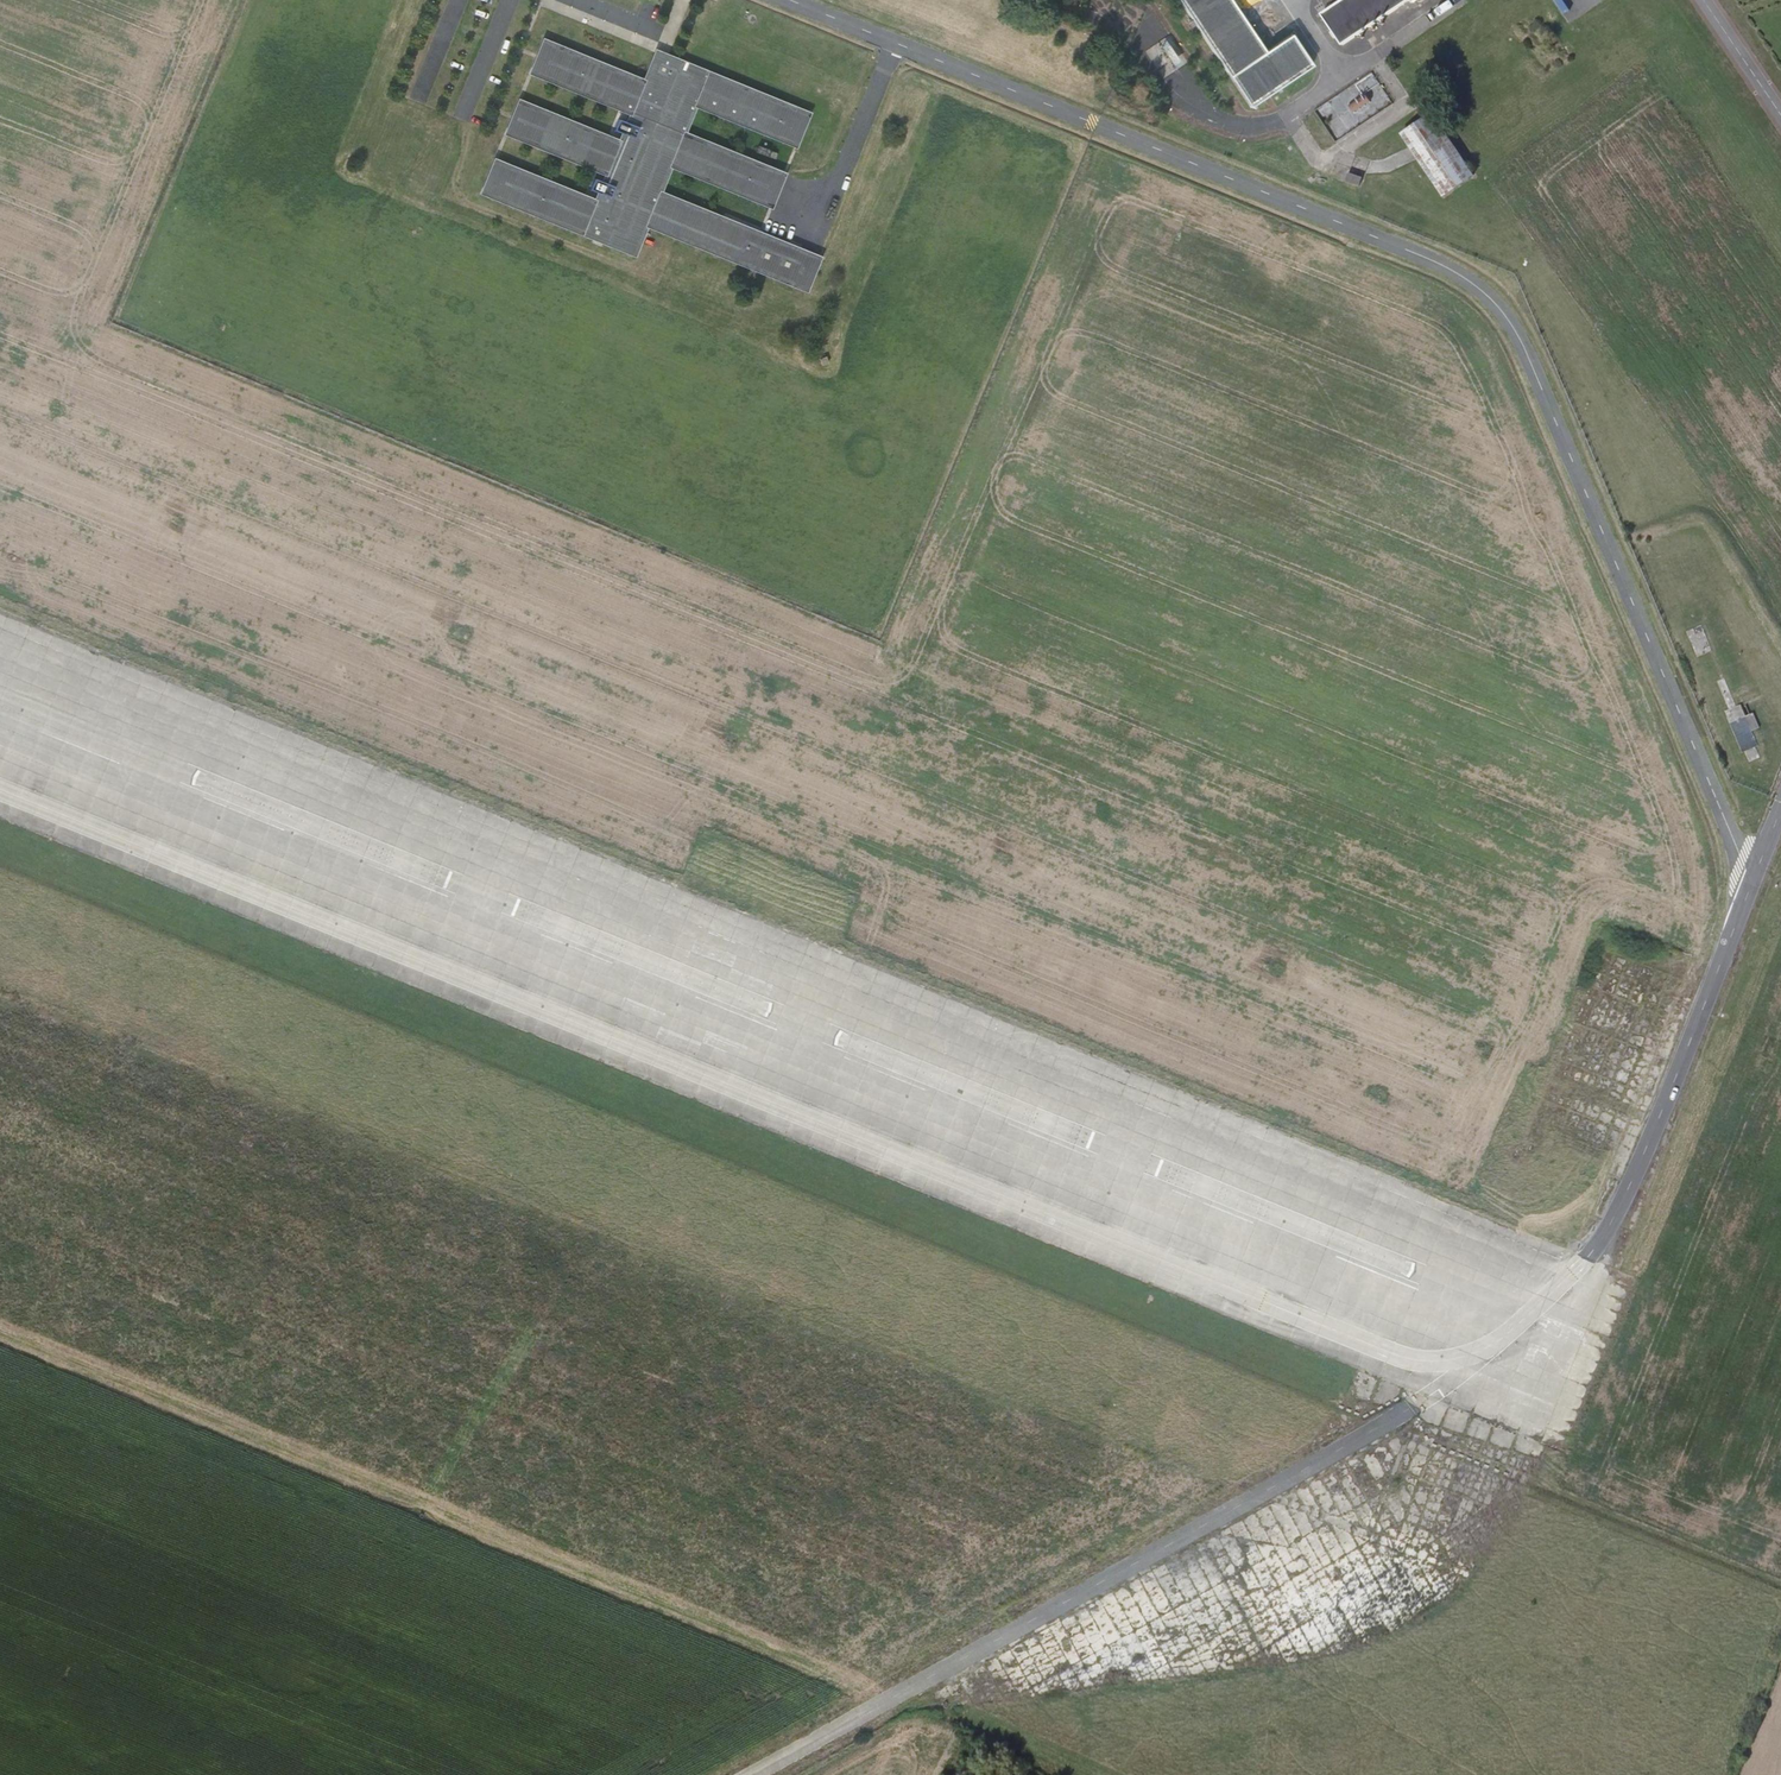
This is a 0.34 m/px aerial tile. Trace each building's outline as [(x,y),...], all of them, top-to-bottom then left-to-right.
[(1250,107),(1312,66),(1290,34),(1263,51),(1229,0),(1179,0),(1250,107)] [(1315,12),(1338,47),(1411,0),(1334,0),(1315,12)] [(641,79),(540,38),(527,74),(627,114),(616,139),(516,98),(502,134),(602,175),(593,198),(492,157),(478,194),(633,257),(645,227),(804,293),(819,257),(660,191),(669,168),(769,209),(785,173),(684,132),(694,108),(794,149),(809,113),(653,49),(641,79)] [(1430,111),(1399,133),(1441,196),(1472,174),(1430,111)] [(1361,177),(1347,172),(1344,180),(1358,185),(1361,177)]
